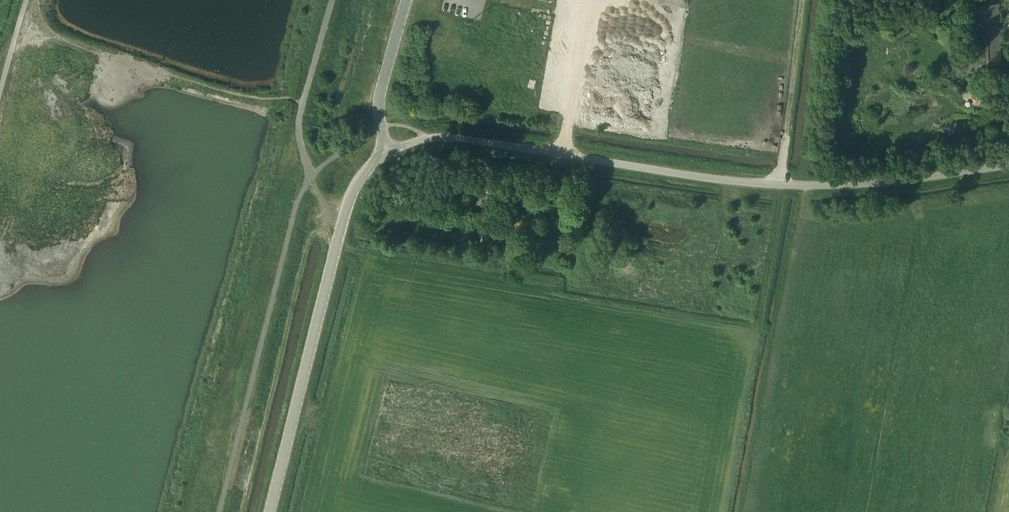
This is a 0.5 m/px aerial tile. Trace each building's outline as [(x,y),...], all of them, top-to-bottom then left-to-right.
[(972,5),(974,58),(966,58),(967,66),(1002,64),(999,4),(972,5)] [(518,196),(520,186),(512,184),(510,194),(518,196)] [(539,231),(542,217),(535,216),(532,229),(539,231)]
